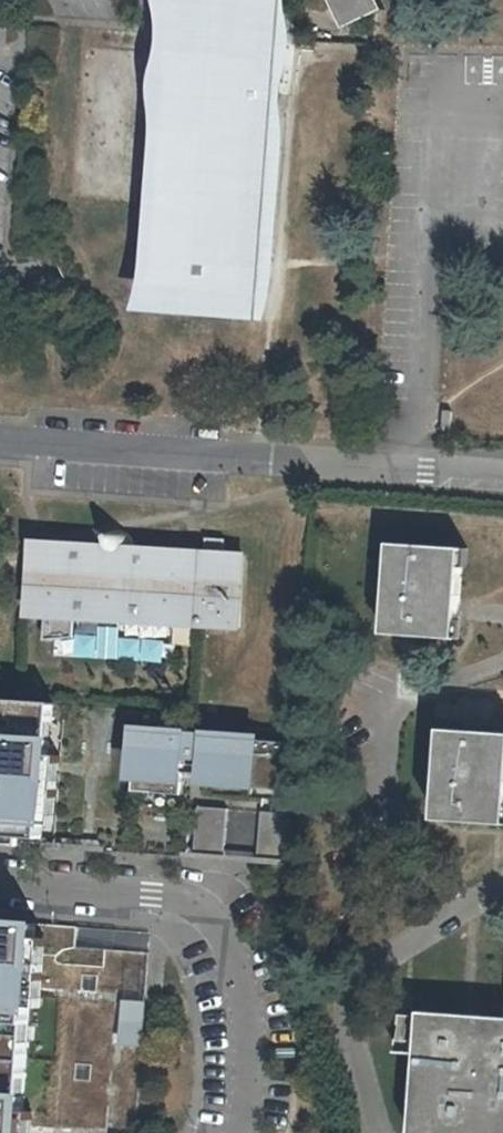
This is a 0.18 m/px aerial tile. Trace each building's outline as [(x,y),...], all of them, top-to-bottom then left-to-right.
[(299,0),(162,0),(137,316),(273,327),(299,0)] [(359,32),(397,16),(390,0),(343,0),(359,32)] [(441,411),(440,433),(451,434),(452,412),(441,411)] [(24,618),(236,630),(240,557),(129,550),(127,546),(125,542),(124,542),(119,538),(113,537),(110,537),(109,537),(108,537),(104,538),(98,542),(96,544),(94,548),(44,544),(28,543),(24,618)] [(461,550),(389,545),(383,635),(455,640),(461,550)] [(0,701),(0,844),(19,845),(20,837),(42,838),(49,741),(61,741),(62,722),(50,721),(51,705),(13,702),(0,701)] [(443,731),(435,820),(502,825),(502,736),(443,731)] [(294,743),(135,732),(130,793),(179,796),(181,774),(251,779),(250,789),(290,791),(294,743)] [(225,809),(195,808),(192,858),(222,861),(225,809)] [(289,814),(259,812),(255,863),(286,865),(289,814)] [(0,922),(0,1132),(21,1132),(33,954),(74,958),(76,928),(0,922)] [(145,1005),(125,1003),(121,1045),(142,1046),(145,1005)] [(419,1013),(411,1132),(502,1132),(502,1017),(419,1013)]
